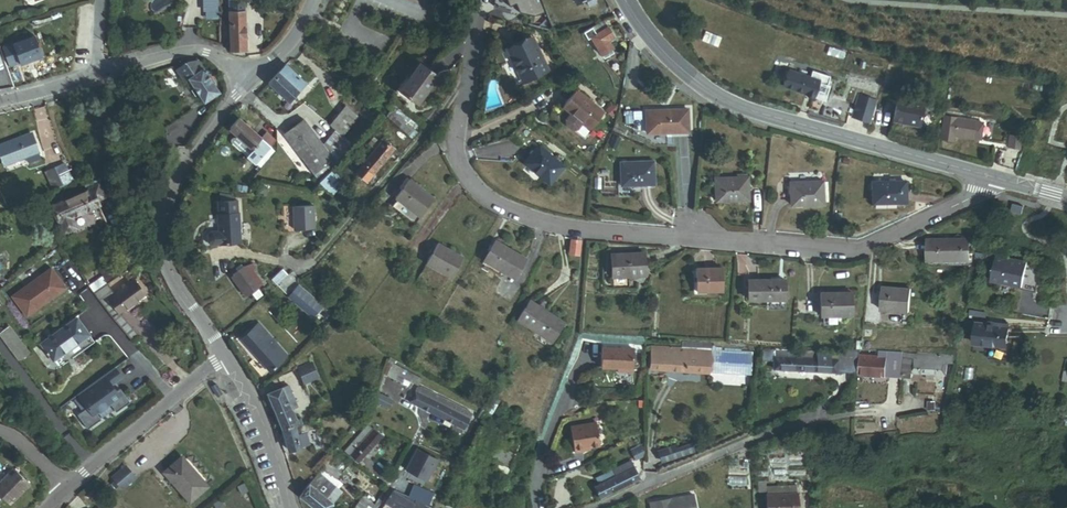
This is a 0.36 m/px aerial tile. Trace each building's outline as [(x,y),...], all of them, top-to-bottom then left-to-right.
[(203,12),(217,12),(217,0),(203,0),(203,12)] [(246,51),(244,1),(242,1),(242,0),(229,0),(230,51),(246,51)] [(546,13),(541,0),(495,0),(494,9),(535,17),(546,13)] [(610,44),(615,40),(604,21),(583,33),(587,40),(591,38),(601,56),(603,55),(605,59),(613,55),(610,50),(613,49),(610,44)] [(20,65),(41,57),(34,37),(3,48),(9,67),(19,64),(20,65)] [(523,83),(548,70),(532,39),(507,51),(523,83)] [(204,104),(219,93),(208,77),(211,75),(208,71),(205,72),(198,62),(188,62),(176,70),(184,83),(188,81),(194,90),(191,93),(194,98),(198,95),(204,104)] [(418,105),(438,78),(420,64),(399,92),(418,105)] [(288,103),(306,85),(286,65),(268,83),(288,103)] [(829,77),(811,71),(809,77),(787,71),(782,87),(814,97),(815,93),(826,96),(830,82),(828,81),(829,77)] [(591,130),(604,113),(576,91),(562,107),(591,130)] [(856,95),(850,116),(869,122),(876,101),(856,95)] [(894,122),(920,127),(924,109),(898,103),(894,122)] [(346,140),(362,121),(345,107),(329,126),(336,131),(346,140)] [(646,134),(688,133),(688,110),(646,111),(646,134)] [(953,136),(972,139),(973,132),(975,122),(975,120),(942,115),(939,139),(953,141),(953,136)] [(259,169),(275,151),(238,119),(230,128),(254,150),(247,158),(259,169)] [(334,160),(323,146),(304,120),(284,135),(314,175),(334,160)] [(408,136),(414,130),(405,122),(399,128),(408,136)] [(317,179),(336,164),(352,144),(346,140),(336,131),(323,146),(334,160),(314,175),(317,179)] [(1007,147),(1019,149),(1022,136),(1009,134),(1007,147)] [(38,153),(32,135),(0,147),(0,153),(5,166),(27,157),(38,153)] [(363,166),(374,175),(395,150),(383,140),(362,165),(363,166)] [(549,185),(564,167),(539,146),(534,152),(531,155),(524,164),(549,185)] [(996,165),(1015,170),(1022,153),(998,148),(996,165)] [(38,153),(27,157),(29,163),(41,159),(38,153)] [(633,184),(654,183),(653,162),(620,164),(621,186),(634,186),(633,184)] [(62,187),(72,183),(64,165),(54,169),(62,187)] [(357,174),(367,183),(374,175),(363,166),(357,174)] [(54,191),(62,187),(54,169),(46,173),(54,191)] [(332,196),(343,185),(332,173),(320,183),(332,196)] [(715,203),(748,202),(747,179),(715,180),(715,203)] [(420,218),(434,199),(409,180),(395,198),(420,218)] [(792,206),(824,205),(824,182),(791,183),(792,206)] [(96,201),(104,197),(98,183),(89,187),(90,190),(91,190),(96,201)] [(871,204),(906,203),(906,183),(871,183),(871,204)] [(257,195),(265,197),(268,188),(260,186),(257,195)] [(98,205),(96,201),(91,190),(90,190),(54,206),(65,232),(75,228),(71,217),(98,205)] [(211,245),(219,245),(219,246),(240,244),(239,214),(238,214),(237,201),(218,203),(219,215),(218,215),(219,232),(210,233),(208,236),(208,243),(211,245)] [(294,230),(314,229),(313,207),(293,208),(294,230)] [(578,255),(581,239),(568,238),(566,253),(578,255)] [(928,261),(969,260),(969,240),(928,240),(928,261)] [(514,279),(526,260),(495,241),(483,261),(514,279)] [(426,264),(451,278),(463,258),(438,244),(426,264)] [(613,276),(646,276),(645,253),(612,254),(613,276)] [(990,281),(1021,288),(1021,291),(1036,294),(1042,267),(995,257),(990,281)] [(257,289),(263,285),(253,272),(256,269),(253,264),(243,268),(241,266),(235,269),(237,272),(233,274),(234,275),(247,294),(248,295),(251,293),(257,289)] [(109,283),(124,273),(118,265),(103,275),(104,277),(109,283)] [(50,269),(11,298),(26,318),(65,289),(50,269)] [(696,292),(723,291),(722,269),(696,270),(696,292)] [(272,279),(277,285),(288,276),(282,270),(272,279)] [(245,295),(247,294),(234,275),(231,277),(245,295)] [(107,284),(109,283),(104,277),(88,287),(93,294),(107,284)] [(766,300),(785,300),(784,280),(748,281),(748,301),(766,300)] [(139,336),(119,313),(145,295),(134,281),(115,295),(107,284),(93,294),(112,319),(132,341),(139,336)] [(317,312),(304,301),(309,295),(298,286),(289,297),(313,317),(317,312)] [(880,311),(909,313),(910,290),(882,288),(880,311)] [(255,300),(262,296),(257,289),(251,293),(255,300)] [(820,317),(852,316),(852,293),(820,294),(820,317)] [(551,343),(564,324),(530,301),(517,320),(551,343)] [(40,344),(53,361),(89,336),(76,318),(40,344)] [(281,362),(287,357),(258,323),(241,338),(271,373),(282,363),(281,362)] [(973,344),(1006,348),(1008,326),(993,324),(993,326),(976,324),(973,344)] [(28,354),(9,327),(0,333),(0,337),(17,361),(28,354)] [(681,349),(710,351),(712,345),(712,344),(682,342),(681,349)] [(650,370),(708,374),(710,351),(681,349),(651,347),(650,370)] [(620,370),(620,373),(632,373),(633,351),(601,350),(600,370),(616,370),(620,370)] [(774,370),(857,375),(858,355),(775,350),(774,370)] [(858,376),(901,378),(903,350),(876,351),(876,358),(860,357),(858,376)] [(946,364),(953,365),(954,354),(903,350),(901,378),(912,379),(912,374),(926,375),(933,376),(946,377),(946,364)] [(708,374),(751,376),(752,354),(721,352),(710,351),(708,374)] [(296,369),(303,384),(318,377),(311,362),(296,369)] [(417,386),(421,379),(393,364),(386,376),(394,380),(396,375),(404,379),(402,383),(408,387),(410,382),(417,386)] [(120,389),(116,392),(112,385),(122,377),(115,368),(78,395),(88,408),(78,415),(88,430),(102,420),(97,413),(110,404),(116,412),(130,402),(120,389)] [(217,398),(222,394),(216,385),(210,389),(217,398)] [(268,394),(283,429),(294,426),(301,424),(299,419),(296,420),(292,410),(297,408),(288,386),(268,394)] [(469,413),(470,412),(420,387),(416,388),(409,402),(444,420),(451,423),(464,430),(472,414),(469,413)] [(376,402),(388,408),(392,401),(378,394),(376,402)] [(477,417),(486,422),(490,413),(482,408),(477,417)] [(295,429),(296,434),(320,427),(319,423),(295,429)] [(570,428),(574,453),(583,451),(583,449),(599,446),(595,423),(570,428)] [(349,456),(357,464),(383,436),(374,428),(372,431),(367,426),(344,451),(349,456)] [(469,449),(510,466),(518,445),(478,428),(469,449)] [(289,451),(310,445),(306,433),(297,436),(296,434),(295,429),(284,432),(289,451)] [(644,453),(644,443),(627,450),(630,458),(644,453)] [(658,453),(661,463),(694,453),(691,445),(674,450),(673,448),(658,453)] [(415,446),(406,470),(430,479),(439,455),(415,446)] [(341,474),(349,464),(335,452),(334,454),(333,453),(326,461),(341,474)] [(198,480),(200,479),(181,458),(164,474),(189,503),(206,489),(198,480)] [(336,480),(341,474),(326,461),(321,466),(323,468),(299,497),(312,507),(329,507),(342,493),(336,488),(340,483),(336,480)] [(594,488),(599,499),(639,480),(636,473),(631,462),(612,471),(612,472),(600,478),(601,480),(598,484),(599,486),(594,488)] [(9,504),(29,484),(14,468),(0,482),(0,495),(9,504)] [(591,482),(594,488),(599,486),(598,484),(601,480),(600,478),(591,482)] [(766,496),(797,495),(797,486),(765,488),(766,496)] [(413,497),(425,503),(428,495),(416,489),(413,497)] [(394,507),(408,507),(413,499),(394,490),(392,493),(385,503),(394,507)] [(522,507),(523,507),(524,492),(513,491),(512,507),(522,507)] [(797,495),(766,496),(766,507),(798,507),(797,495)] [(374,505),(363,497),(355,507),(372,507),(374,505)] [(693,497),(650,504),(651,507),(695,507),(693,497)] [(413,499),(408,507),(431,507),(413,499)]
